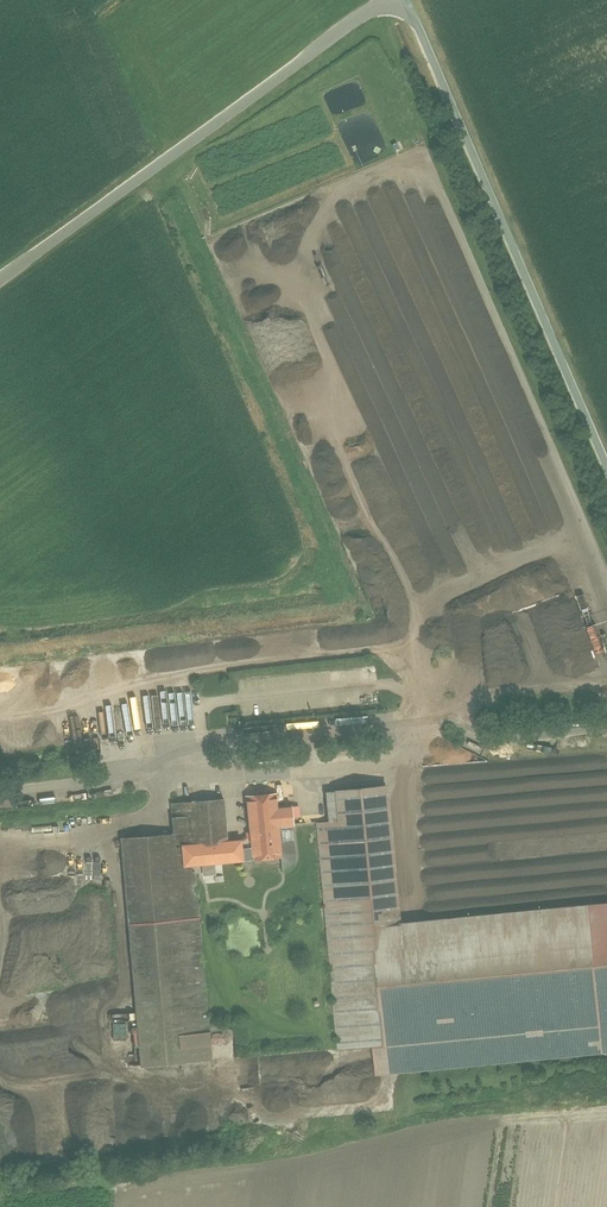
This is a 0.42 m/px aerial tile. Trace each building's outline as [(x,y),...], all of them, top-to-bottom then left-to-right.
[(313,827),(336,1053),(373,1050),(375,1075),(606,1048),(606,908),(400,929),(386,789),(332,795),(335,825),(313,827)] [(171,832),(117,837),(139,1071),(211,1064),(193,869),(242,865),(242,860),(249,859),(247,838),(240,839),(239,834),(226,836),(222,796),(168,801),(171,832)] [(247,838),(249,859),(250,862),(280,859),(278,834),(293,833),(291,811),(276,813),(275,797),(244,800),(247,838)]
